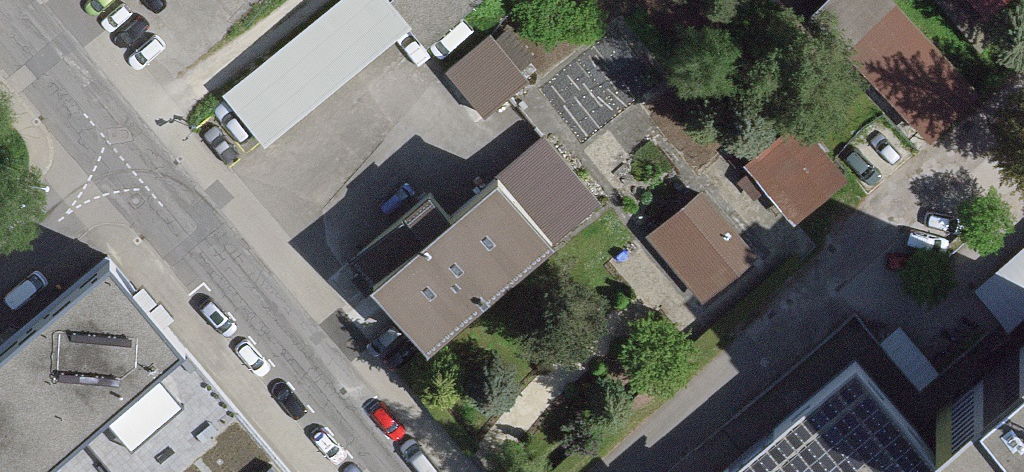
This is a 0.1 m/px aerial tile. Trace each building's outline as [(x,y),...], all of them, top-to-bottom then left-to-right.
[(392,0),(334,0),(224,93),(265,141),(409,20),(392,0)] [(409,20),(426,40),(474,0),(392,0),(409,20)] [(989,26),(1017,0),(965,0),(989,26)] [(793,116),(743,153),(788,213),(838,176),(793,116)] [(534,234),(479,168),(358,269),(413,335),(534,234)] [(750,252),(691,186),(641,231),(700,297),(750,252)] [(184,343),(110,256),(0,349),(0,471),(30,471),(184,343)] [(1023,271),(875,395),(841,356),(706,471),(1023,471),(1023,273),(1023,271)] [(184,343),(30,471),(293,471),(184,343)]
